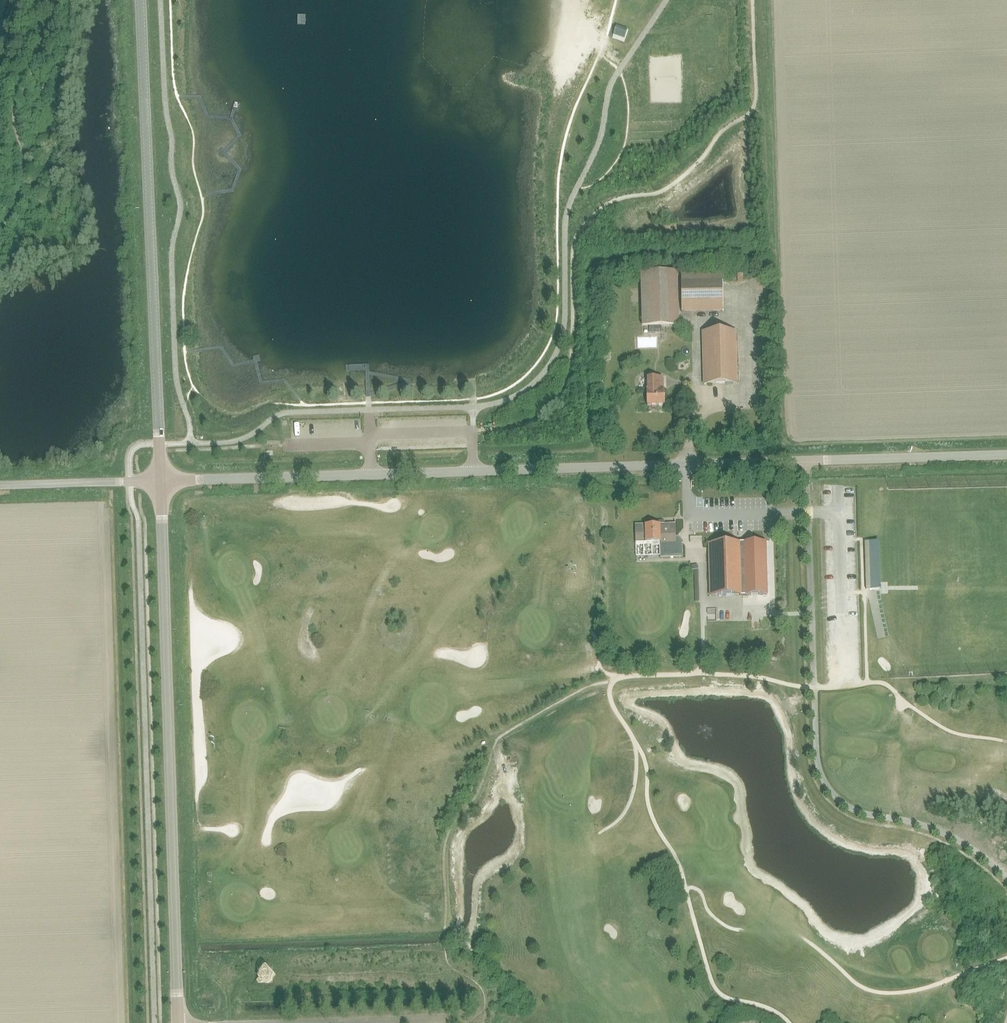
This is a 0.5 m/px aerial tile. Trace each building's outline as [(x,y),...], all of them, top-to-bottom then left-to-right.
[(616,26),(613,36),(624,39),(627,30),(616,26)] [(681,274),(681,312),(722,311),(721,273),(681,274)] [(640,275),(642,325),(678,324),(677,274),(640,275)] [(645,342),(665,342),(664,329),(645,330),(645,342)] [(703,385),(736,384),(735,331),(702,332),(703,385)] [(664,406),(664,391),(662,391),(662,378),(647,378),(647,391),(646,391),(647,406),(664,406)] [(703,501),(712,501),(711,490),(702,490),(703,501)] [(674,524),(634,526),(635,543),(659,542),(660,547),(675,546),(674,524)] [(880,587),(879,541),(864,541),(865,588),(880,587)] [(743,596),(767,595),(766,542),(763,542),(741,542),(743,596)] [(710,596),(743,595),(741,543),(708,544),(710,596)] [(714,612),(723,612),(723,604),(714,604),(714,612)]
